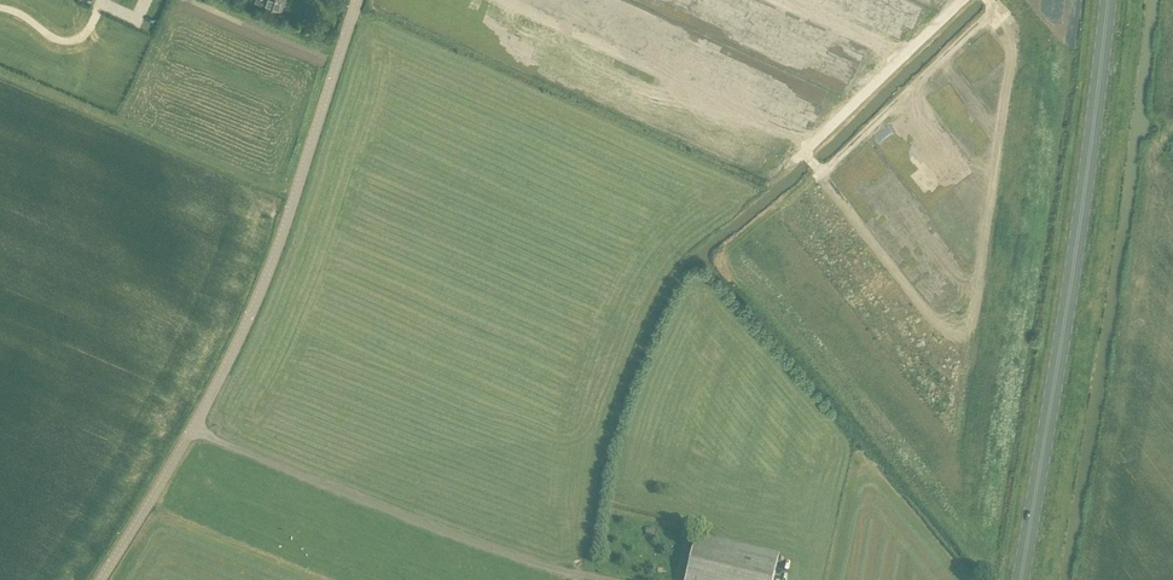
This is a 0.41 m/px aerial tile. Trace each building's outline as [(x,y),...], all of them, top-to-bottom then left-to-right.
[(283,8),(285,0),(257,0),(283,8)] [(781,557),(698,537),(687,579),(775,579),(781,557)]
